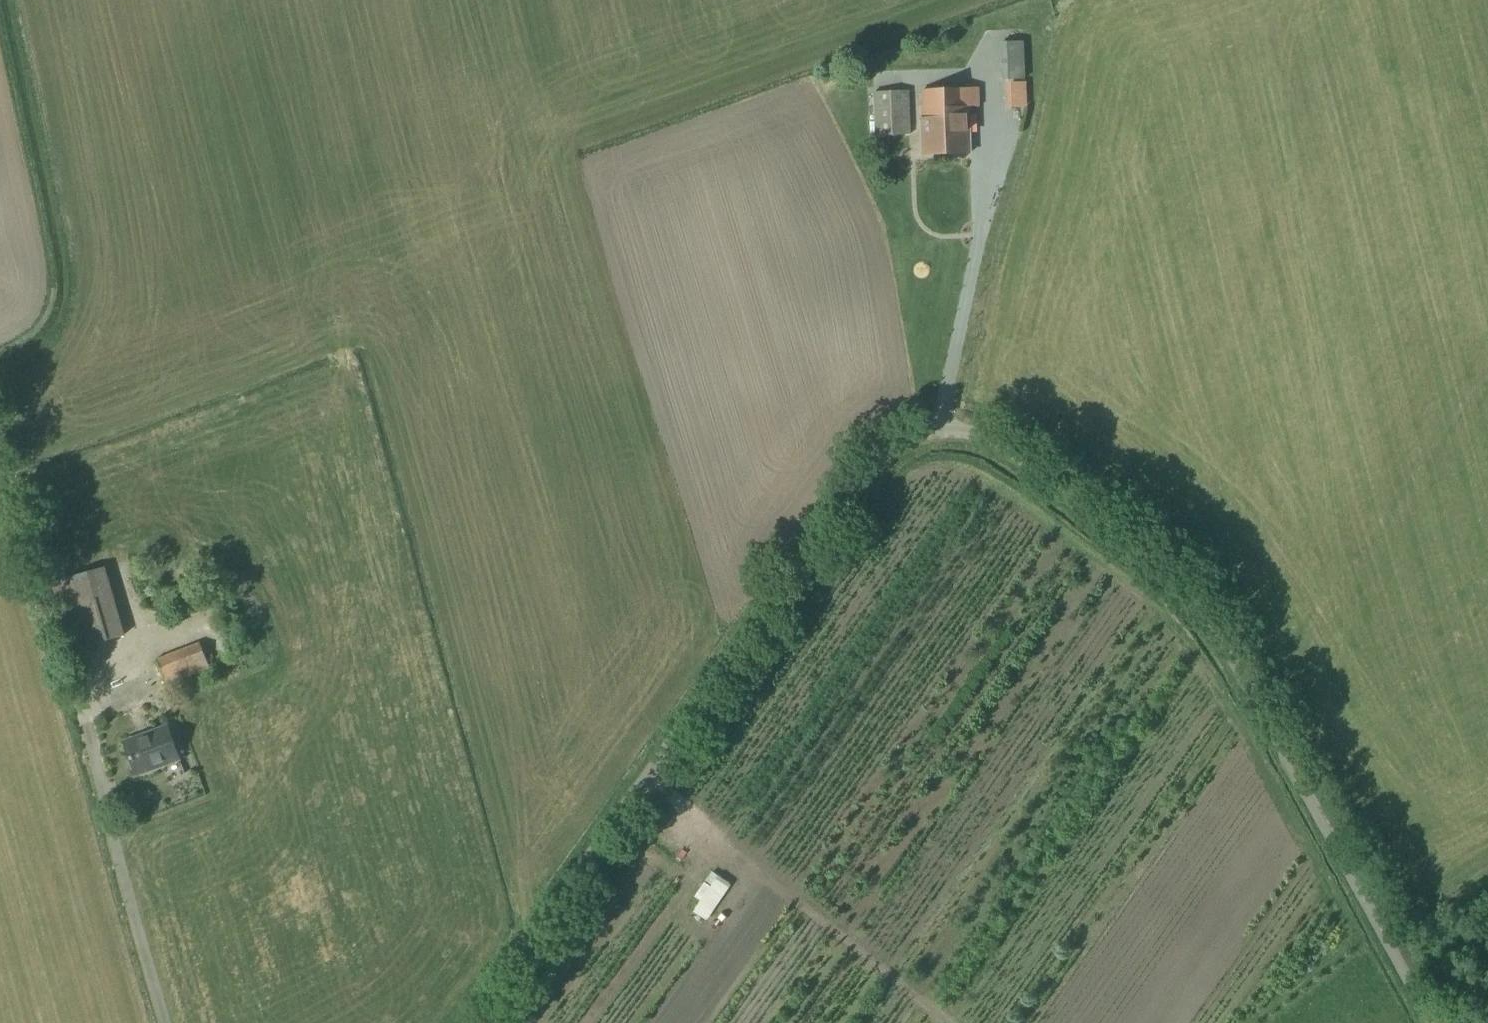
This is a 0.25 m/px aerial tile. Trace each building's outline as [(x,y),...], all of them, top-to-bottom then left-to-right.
[(1030,79),(1028,40),(1007,41),(1009,80),(1030,79)] [(922,156),(971,154),(969,108),(980,107),(979,88),(968,89),(921,91),(922,119),(920,119),(922,156)] [(875,137),(911,135),(908,91),(873,92),(875,137)] [(64,653),(125,636),(105,567),(45,585),(64,653)] [(167,686),(210,669),(199,642),(156,659),(167,686)] [(135,774),(178,759),(167,727),(124,743),(135,774)]
